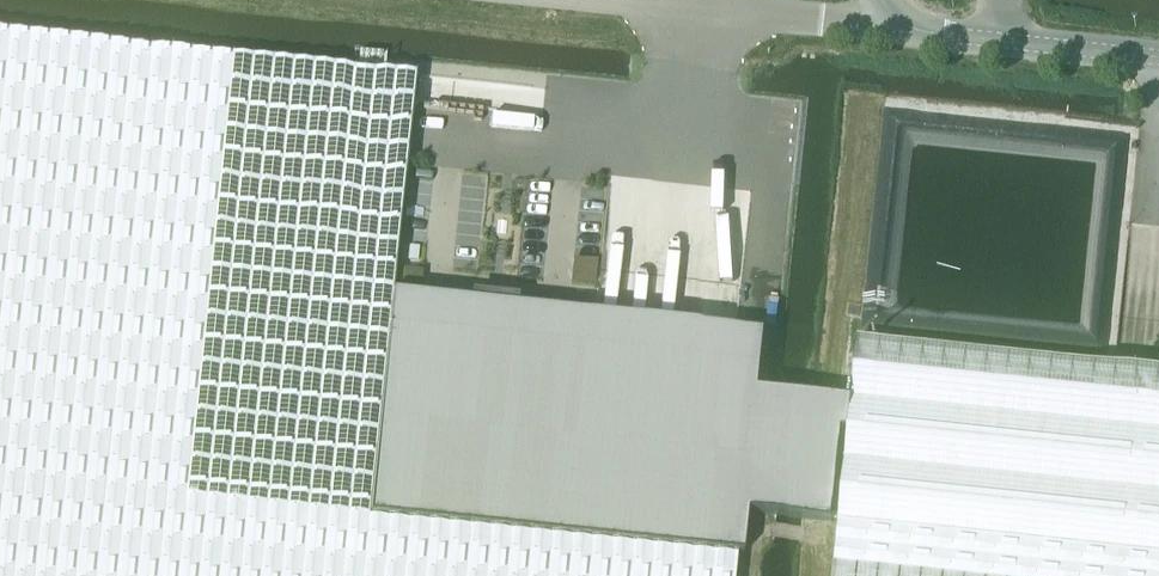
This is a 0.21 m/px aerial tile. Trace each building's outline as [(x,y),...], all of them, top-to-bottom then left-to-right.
[(736,555),(742,556),(747,513),(758,514),(776,516),(802,519),(808,519),(832,522),(842,431),(849,432),(834,575),(1158,575),(1158,369),(1113,365),(859,339),(853,400),(820,396),(815,396),(789,393),(772,391),(760,390),(766,332),(736,329),(735,329),(595,314),(594,314),(515,306),(516,300),(473,296),(473,301),(393,293),(413,104),(413,102),(416,78),(416,76),(0,33),(0,575),(734,575),(736,555)]
